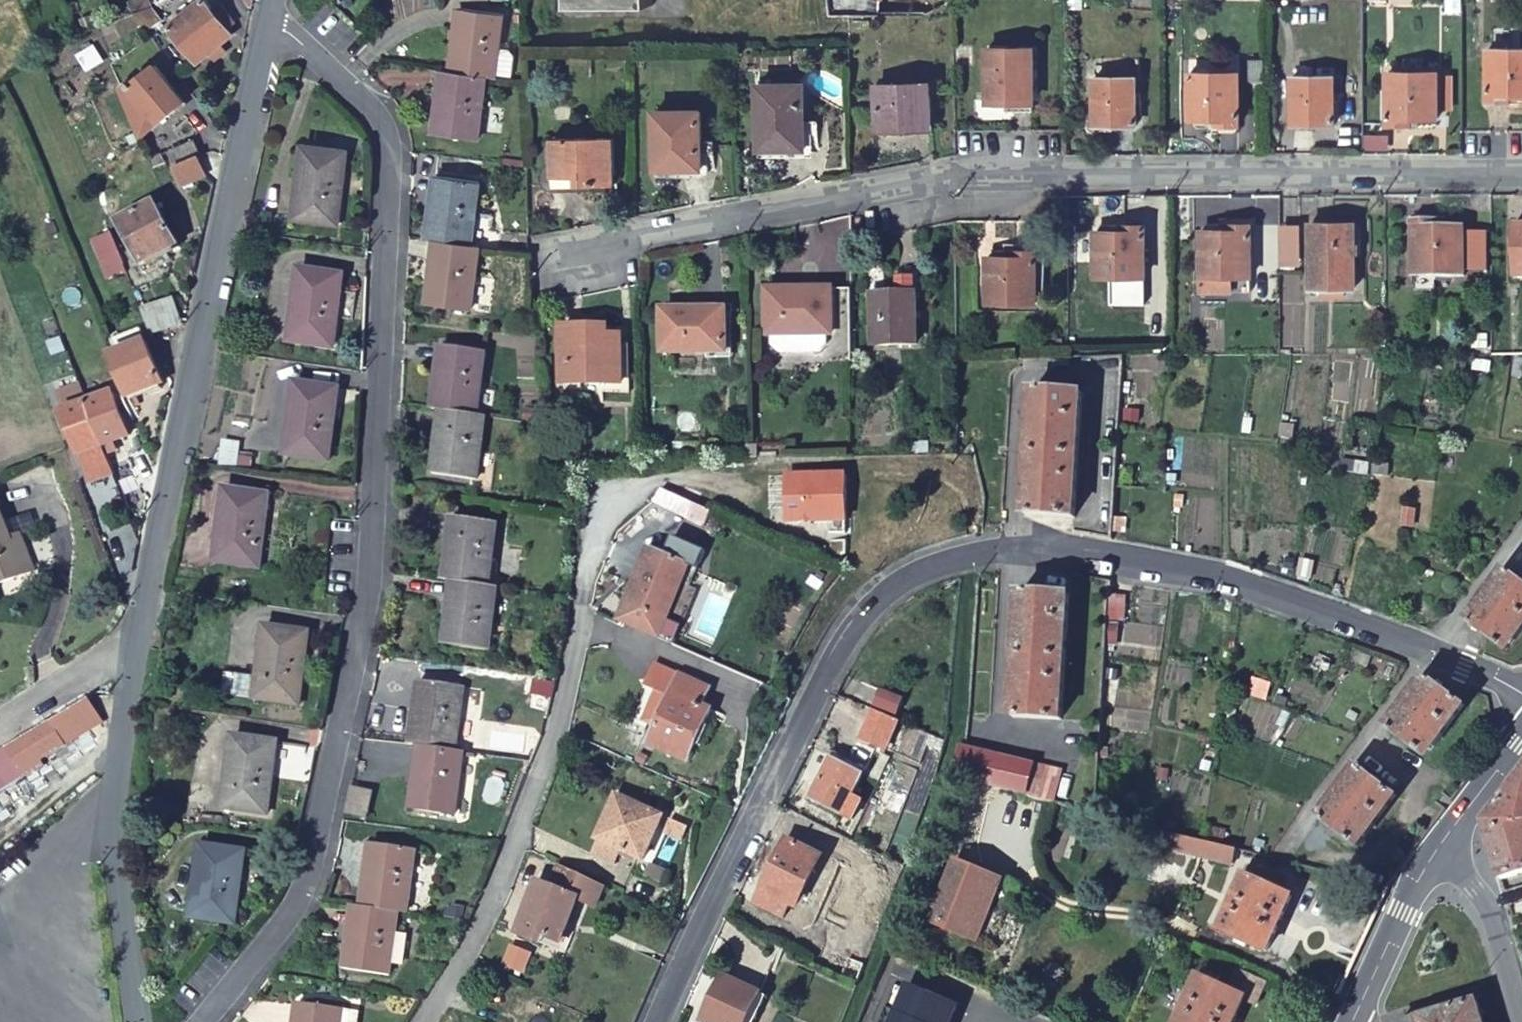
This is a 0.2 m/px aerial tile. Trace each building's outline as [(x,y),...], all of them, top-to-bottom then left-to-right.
[(196,58),(209,48),(211,51),(221,44),(218,41),(232,30),(222,16),(225,13),(222,9),(219,12),(210,0),(202,0),(172,23),(196,58)] [(573,12),(653,10),(653,0),(573,0),(573,12)] [(868,16),(877,0),(819,0),(820,1),(850,13),(868,16)] [(488,80),(495,81),(505,17),(460,10),(452,74),(488,80)] [(1487,100),(1521,100),(1521,50),(1488,50),(1487,100)] [(986,53),(986,105),(1033,103),(1032,52),(986,53)] [(155,61),(131,80),(160,117),(184,99),(164,72),(167,70),(164,66),(161,69),(155,61)] [(125,67),(116,71),(122,87),(131,80),(125,67)] [(1390,70),(1390,125),(1442,125),(1442,70),(1390,70)] [(452,74),(444,73),(435,136),(480,143),(488,80),(452,74)] [(1298,76),(1297,126),(1340,125),(1340,76),(1298,76)] [(1096,77),(1097,126),(1137,125),(1137,77),(1096,77)] [(1190,77),(1191,126),(1241,126),(1241,77),(1190,77)] [(763,84),(763,148),(818,146),(818,121),(807,120),(807,83),(763,84)] [(878,85),(879,125),(931,124),(931,84),(878,85)] [(660,113),(661,169),(719,168),(719,146),(706,146),(706,112),(660,113)] [(204,155),(193,140),(172,157),(194,187),(214,171),(203,156),(204,155)] [(556,141),(559,188),(620,186),(619,140),(556,141)] [(302,145),(293,217),(338,223),(347,150),(302,145)] [(439,176),(429,240),(439,241),(472,247),(483,183),(439,176)] [(164,207),(169,205),(165,197),(128,212),(114,219),(119,231),(126,228),(131,242),(124,245),(132,262),(178,242),(164,207)] [(1418,223),(1418,276),(1468,276),(1468,270),(1467,225),(1467,223),(1418,223)] [(1490,225),(1467,225),(1468,270),(1490,270),(1490,225)] [(1204,235),(1204,280),(1253,280),(1253,226),(1210,226),(1210,234),(1204,235)] [(1313,226),(1313,290),(1324,290),(1324,298),(1346,298),(1346,290),(1357,289),(1357,226),(1313,226)] [(1098,227),(1099,279),(1148,279),(1147,227),(1098,227)] [(1303,229),(1283,229),(1283,264),(1303,264),(1303,229)] [(125,266),(111,231),(93,238),(107,274),(125,266)] [(473,311),(483,248),(472,247),(439,241),(428,304),(473,311)] [(989,305),(1042,304),(1040,254),(1013,255),(1013,259),(989,260),(989,305)] [(290,339),(333,346),(342,273),(299,266),(290,339)] [(833,358),(854,357),(853,284),(769,286),(769,328),(833,328),(833,358)] [(140,305),(151,330),(184,316),(174,291),(140,305)] [(874,292),(875,340),(920,339),(918,292),(874,292)] [(665,308),(665,347),(729,347),(729,308),(665,308)] [(568,326),(569,385),(628,383),(627,324),(568,326)] [(109,351),(126,395),(165,380),(148,336),(109,351)] [(444,346),(435,409),(444,411),(478,416),(488,353),(444,346)] [(103,379),(115,375),(109,358),(96,362),(103,379)] [(287,451),(330,457),(340,386),(297,380),(287,451)] [(87,402),(79,383),(69,387),(56,392),(63,411),(62,412),(76,448),(78,451),(89,480),(113,471),(106,452),(87,402)] [(111,392),(87,402),(106,452),(115,448),(112,438),(126,433),(111,392)] [(1026,516),(1076,519),(1084,395),(1035,392),(1026,516)] [(477,482),(486,416),(478,416),(444,411),(434,475),(477,482)] [(851,466),(792,468),(794,513),(853,511),(851,466)] [(226,486),(216,558),(260,563),(269,492),(226,486)] [(32,567),(19,531),(10,535),(0,510),(0,579),(32,567)] [(451,516),(440,580),(452,582),(484,586),(495,522),(451,516)] [(664,565),(653,559),(620,625),(660,641),(695,569),(668,556),(664,565)] [(1508,650),(1521,632),(1521,582),(1507,571),(1469,620),(1508,650)] [(1110,580),(1108,605),(1123,607),(1125,581),(1110,580)] [(485,651),(496,588),(484,586),(452,582),(441,643),(485,651)] [(1021,592),(1013,715),(1062,718),(1069,594),(1021,592)] [(256,692),(301,699),(312,627),(267,619),(256,692)] [(705,709),(713,692),(682,678),(652,744),(691,762),(692,763),(715,714),(705,709)] [(1388,730),(1426,758),(1465,706),(1427,678),(1388,730)] [(418,679),(409,742),(418,743),(453,749),(463,686),(418,679)] [(882,685),(876,698),(896,708),(902,695),(882,685)] [(86,698),(1,749),(18,778),(40,763),(38,760),(101,723),(86,698)] [(900,714),(874,701),(861,729),(887,741),(900,714)] [(220,806),(263,812),(274,739),(231,732),(220,806)] [(453,814),(463,751),(453,749),(418,743),(409,806),(453,814)] [(952,776),(1055,802),(1062,772),(963,744),(960,743),(952,776)] [(810,792),(842,810),(866,762),(834,746),(810,792)] [(0,750),(0,789),(18,778),(1,749),(0,750)] [(1321,819),(1358,848),(1396,796),(1360,769),(1321,819)] [(1486,820),(1502,877),(1521,871),(1521,773),(1486,820)] [(598,840),(644,862),(664,819),(618,798),(598,840)] [(1232,865),(1236,849),(1202,840),(1141,824),(1137,838),(1201,856),(1232,865)] [(677,825),(671,839),(684,846),(691,832),(677,825)] [(779,861),(756,904),(781,917),(789,902),(793,903),(818,853),(786,837),(774,860),(779,861)] [(396,909),(405,910),(416,847),(371,840),(361,903),(396,909)] [(187,915),(233,922),(243,851),(199,845),(187,915)] [(1220,933),(1266,954),(1291,898),(1272,890),(1275,884),(1282,888),(1286,879),(1253,863),(1220,933)] [(981,900),(989,903),(999,882),(958,865),(949,885),(945,883),(929,922),(965,937),(981,900)] [(579,901),(596,909),(605,888),(560,868),(551,890),(539,885),(517,937),(541,948),(542,945),(562,954),(570,935),(566,934),(579,901)] [(974,940),(989,903),(981,900),(965,937),(974,940)] [(361,903),(352,901),(342,966),(387,973),(389,957),(396,959),(400,952),(403,927),(394,926),(396,909),(361,903)] [(1241,970),(1231,992),(1216,985),(1220,976),(1204,969),(1179,1021),(1233,1021),(1243,1001),(1255,1006),(1266,981),(1241,970)] [(761,990),(727,976),(707,1021),(748,1021),(761,990)] [(911,982),(893,1021),(950,1021),(959,1003),(911,982)] [(748,1021),(757,1021),(768,994),(761,990),(748,1021)] [(1476,1001),(1408,1021),(1483,1021),(1476,1001)] [(339,1007),(294,1002),(291,1021),(337,1021),(339,1007)]
